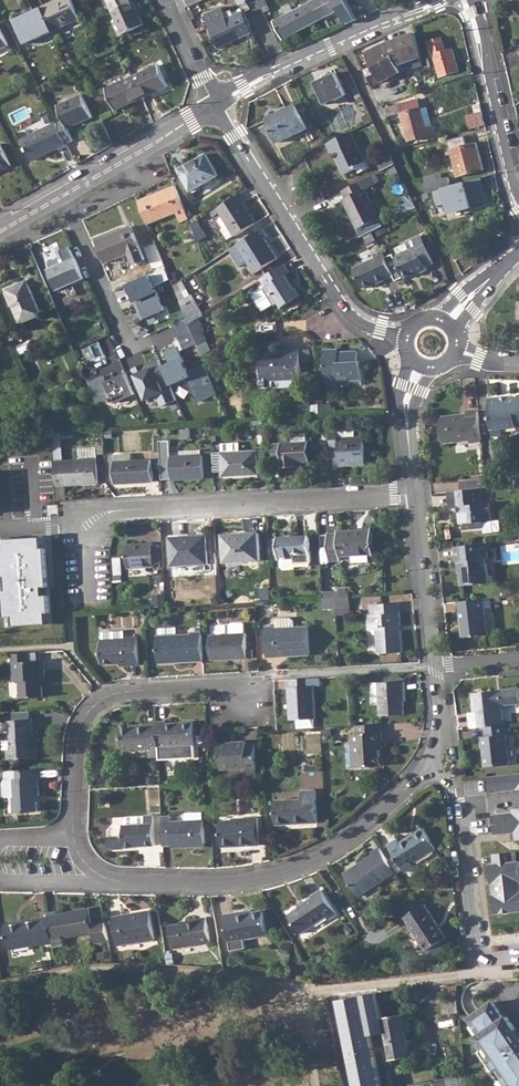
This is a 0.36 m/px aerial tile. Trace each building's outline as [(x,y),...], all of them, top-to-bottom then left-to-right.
[(42,7),(53,32),(71,24),(80,20),(81,19),(73,0),(58,0),(42,7)] [(112,11),(134,1),(133,0),(107,0),(112,11)] [(264,9),(288,0),(261,0),(264,9)] [(275,22),(284,39),(339,10),(346,24),(357,19),(351,9),(346,0),(316,0),(275,22)] [(134,1),(112,11),(123,34),(145,24),(134,1)] [(53,32),(42,7),(15,20),(26,44),(53,32)] [(220,48),(253,32),(244,11),(234,16),(232,12),(226,15),(222,8),(206,16),(211,27),(210,27),(220,48)] [(80,20),(71,24),(73,29),(83,25),(80,20)] [(8,45),(0,28),(0,49),(8,45)] [(381,82),(423,65),(420,55),(415,33),(367,52),(381,82)] [(441,38),(426,42),(431,58),(434,57),(440,77),(459,71),(452,50),(445,52),(441,38)] [(140,74),(133,77),(143,98),(168,85),(159,65),(140,74)] [(336,73),(315,83),(324,105),(346,95),(336,73)] [(143,98),(133,77),(106,89),(116,110),(143,98)] [(65,120),(58,123),(68,143),(74,140),(68,128),(93,117),(83,94),(58,106),(65,120)] [(419,99),(386,108),(388,115),(401,112),(409,141),(434,134),(428,107),(421,109),(419,99)] [(466,116),(470,129),(485,126),(480,103),(473,105),(475,113),(466,116)] [(295,105),(266,119),(278,142),(307,129),(295,105)] [(369,114),(362,117),(366,125),(373,121),(369,114)] [(58,123),(57,122),(23,139),(34,160),(61,146),(62,149),(69,145),(68,143),(58,123)] [(366,161),(351,132),(326,144),(331,153),(333,152),(337,160),(338,159),(346,173),(357,167),(360,172),(371,167),(368,160),(366,161)] [(465,136),(447,141),(457,177),(483,170),(476,143),(467,146),(465,136)] [(0,145),(0,172),(13,166),(2,144),(0,145)] [(192,164),(180,171),(191,190),(218,175),(206,154),(191,162),(192,164)] [(391,155),(377,162),(382,171),(396,164),(391,155)] [(191,162),(179,169),(180,171),(192,164),(191,162)] [(440,173),(436,174),(440,188),(450,186),(451,185),(449,177),(442,179),(440,173)] [(436,174),(424,177),(428,191),(435,190),(440,188),(436,174)] [(371,177),(342,191),(346,198),(343,200),(359,230),(380,218),(365,189),(375,184),(371,177)] [(440,188),(435,190),(451,224),(470,215),(466,207),(458,210),(457,207),(455,203),(466,197),(459,184),(452,188),(450,186),(440,188)] [(176,185),(168,189),(172,199),(180,196),(176,185)] [(244,185),(237,189),(240,194),(241,193),(247,189),(244,185)] [(168,189),(138,201),(148,224),(177,211),(181,220),(189,217),(180,196),(172,199),(168,189)] [(245,200),(241,193),(240,194),(218,207),(221,212),(230,225),(223,229),(229,239),(236,235),(257,222),(244,201),(245,200)] [(221,212),(218,207),(213,211),(215,216),(221,212)] [(198,220),(192,224),(199,242),(207,237),(198,220)] [(128,253),(133,264),(144,260),(131,226),(97,240),(106,262),(128,253)] [(263,228),(239,244),(256,272),(278,258),(266,238),(268,236),(263,228)] [(435,262),(421,235),(412,239),(400,246),(404,253),(395,257),(405,278),(418,271),(419,272),(428,268),(427,266),(435,262)] [(450,250),(455,262),(467,253),(460,243),(450,250)] [(404,253),(400,246),(395,249),(398,255),(404,253)] [(395,276),(383,251),(375,255),(376,259),(355,270),(365,289),(378,282),(379,284),(395,276)] [(84,277),(76,258),(49,270),(57,289),(84,277)] [(285,263),(261,279),(266,286),(264,287),(275,305),(279,302),(282,307),(303,295),(297,286),(296,287),(287,273),(290,271),(285,263)] [(170,280),(166,269),(127,286),(131,296),(133,295),(144,319),(165,310),(155,286),(170,280)] [(17,289),(8,293),(21,324),(41,315),(27,281),(15,286),(17,289)] [(190,296),(180,301),(189,324),(198,318),(203,316),(197,305),(195,306),(190,296)] [(198,318),(189,324),(194,337),(204,332),(198,318)] [(189,324),(187,319),(173,325),(180,340),(175,342),(177,347),(165,352),(170,364),(162,367),(165,373),(169,381),(171,386),(188,378),(199,402),(218,394),(194,337),(189,324)] [(276,353),(265,354),(265,367),(266,387),(277,386),(277,380),(304,379),(303,348),(291,349),(291,354),(284,355),(284,354),(276,354),(276,353)] [(304,361),(312,360),(311,350),(303,350),(304,361)] [(360,370),(360,363),(360,353),(341,354),(341,351),(328,352),(329,378),(329,384),(331,387),(352,386),(352,382),(363,381),(363,370),(360,370)] [(162,367),(159,360),(143,367),(142,366),(133,369),(147,400),(158,395),(163,407),(177,400),(171,386),(169,381),(160,385),(157,377),(165,373),(162,367)] [(90,381),(99,403),(116,396),(121,410),(141,402),(129,372),(109,380),(107,374),(90,381)] [(518,395),(518,396),(510,397),(510,398),(502,399),(501,396),(489,398),(493,435),(503,434),(502,427),(518,425),(518,427),(518,395)] [(332,404),(321,405),(321,414),(333,413),(332,404)] [(312,405),(302,405),(302,415),(312,414),(312,405)] [(321,405),(312,405),(312,414),(321,414),(321,405)] [(483,441),(480,409),(468,410),(469,415),(462,416),(462,414),(442,416),(445,442),(472,440),(472,442),(483,441)] [(190,430),(180,430),(180,440),(191,440),(190,430)] [(65,457),(64,437),(76,436),(76,431),(56,432),(57,457),(65,457)] [(367,464),(365,437),(356,437),(355,432),(330,433),(331,448),(339,448),(340,466),(367,464)] [(291,443),(274,445),(275,465),(284,465),(284,468),(296,467),(295,462),(311,461),(309,436),(291,436),(291,443)] [(72,461),(56,461),(57,486),(98,484),(96,448),(78,449),(79,460),(72,461)] [(180,457),(171,457),(173,480),(204,478),(203,455),(201,455),(201,450),(180,451),(180,457)] [(221,452),(222,472),(232,471),(232,476),(258,475),(258,473),(267,472),(266,450),(221,452)] [(132,461),(114,462),(115,483),(154,481),(153,471),(158,471),(158,465),(153,465),(153,460),(132,461)] [(496,468),(486,469),(487,476),(487,479),(497,479),(496,468)] [(487,476),(461,479),(461,487),(483,485),(488,485),(487,479),(487,476)] [(461,487),(452,488),(453,504),(458,504),(460,521),(470,520),(471,527),(483,526),(483,519),(493,518),(491,501),(484,501),(483,485),(461,487)] [(341,556),(352,556),(369,555),(374,555),(373,532),(354,532),(354,530),(339,531),(339,533),(329,534),(330,561),(341,561),(341,556)] [(242,535),(242,533),(223,534),(225,563),(261,560),(259,534),(242,535)] [(207,535),(171,538),(172,565),(209,563),(207,535)] [(310,536),(279,538),(280,559),(281,559),(282,568),(284,570),(295,569),(295,564),(311,563),(310,536)] [(0,540),(0,599),(2,626),(50,623),(43,537),(0,540)] [(485,541),(455,544),(456,558),(460,558),(462,582),(486,580),(484,556),(487,556),(485,544),(485,541)] [(154,565),(153,546),(153,543),(127,544),(128,568),(154,567),(154,565)] [(163,545),(153,546),(154,565),(164,564),(163,545)] [(339,597),(336,598),(336,614),(350,614),(349,597),(347,597),(339,597)] [(483,597),(457,599),(458,609),(460,609),(463,635),(481,633),(487,633),(483,597)] [(324,599),(323,599),(323,608),(336,608),(336,598),(324,599)] [(399,602),(369,604),(371,628),(377,627),(379,654),(402,652),(399,602)] [(266,626),(268,654),(289,653),(290,656),(310,655),(308,626),(277,628),(277,626),(266,626)] [(158,627),(159,636),(177,635),(177,627),(158,627)] [(102,631),(102,640),(118,639),(124,639),(125,637),(125,630),(102,631)] [(177,635),(159,636),(157,636),(159,663),(204,660),(202,631),(192,632),(192,634),(177,635)] [(246,632),(210,634),(212,660),(223,659),(223,656),(231,656),(231,659),(247,658),(246,632)] [(118,639),(102,640),(101,640),(102,664),(120,663),(120,666),(140,665),(138,636),(125,637),(124,639),(118,639)] [(40,651),(13,653),(14,681),(20,681),(21,698),(43,697),(42,679),(45,679),(44,660),(40,660),(40,651)] [(319,678),(289,679),(289,687),(288,687),(289,721),(297,721),(297,729),(314,727),(314,720),(315,719),(313,686),(320,686),(319,678)] [(405,701),(404,689),(407,689),(407,680),(373,682),(374,693),(380,693),(381,710),(381,715),(405,714),(405,701)] [(472,728),(486,726),(503,724),(501,705),(518,702),(518,689),(518,687),(472,692),(474,712),(470,713),(472,728)] [(29,711),(11,712),(13,721),(30,720),(29,711)] [(30,720),(13,721),(2,721),(3,732),(11,731),(11,740),(3,741),(4,750),(8,749),(9,760),(37,758),(36,739),(35,739),(32,739),(31,733),(31,730),(33,730),(33,719),(30,720)] [(195,757),(194,743),(193,722),(166,723),(166,721),(157,721),(157,723),(158,745),(159,759),(195,757)] [(158,745),(157,723),(138,724),(138,727),(122,728),(122,750),(150,749),(150,746),(158,745)] [(503,724),(486,726),(487,737),(481,737),(483,748),(486,748),(486,754),(485,755),(486,767),(510,764),(508,751),(506,735),(514,734),(512,723),(503,724)] [(352,734),(352,744),(358,744),(359,768),(380,766),(379,733),(382,733),(382,724),(356,725),(357,734),(352,734)] [(247,767),(247,769),(257,769),(255,743),(247,744),(247,740),(231,741),(231,742),(219,743),(220,768),(247,767)] [(14,779),(5,779),(3,783),(4,796),(14,796),(15,813),(38,812),(38,808),(37,802),(40,802),(39,778),(41,778),(41,769),(14,771),(14,779)] [(14,771),(5,771),(5,779),(14,779),(14,771)] [(487,775),(489,792),(518,788),(518,772),(487,775)] [(302,799),(275,801),(276,825),(318,822),(316,791),(302,791),(302,799)] [(514,807),(515,811),(495,813),(497,833),(517,831),(518,838),(518,807),(514,807)] [(170,818),(162,818),(163,847),(172,846),(172,849),(187,849),(187,846),(205,845),(203,817),(203,814),(185,815),(185,823),(170,823),(170,818)] [(125,847),(156,845),(154,815),(145,815),(145,817),(125,817),(125,825),(124,825),(124,826),(113,826),(110,830),(110,836),(109,836),(110,845),(113,849),(125,848),(125,847)] [(233,823),(221,824),(222,847),(259,845),(258,818),(233,818),(233,820),(233,823)] [(397,839),(388,845),(396,857),(389,862),(396,872),(397,873),(403,869),(405,872),(415,866),(412,863),(436,848),(424,828),(400,843),(397,839)] [(343,871),(336,876),(352,901),(396,872),(389,862),(380,847),(372,852),(374,855),(345,874),(343,871)] [(496,913),(518,910),(518,860),(516,861),(514,851),(494,853),(495,863),(491,863),(491,869),(494,872),(494,877),(492,880),(492,884),(495,883),(496,892),(494,893),(494,897),(497,900),(497,906),(495,908),(496,913)] [(304,902),(298,906),(298,907),(288,914),(301,932),(327,915),(329,919),(337,913),(321,889),(312,895),(312,897),(304,902)] [(427,950),(433,947),(444,940),(447,938),(425,904),(405,916),(427,950)] [(58,911),(48,913),(48,916),(52,939),(93,930),(89,909),(58,914),(58,911)] [(150,910),(113,916),(118,945),(155,939),(150,910)] [(246,914),(245,910),(225,914),(230,941),(268,935),(263,911),(252,912),(246,914)] [(52,939),(48,916),(27,920),(4,925),(9,949),(42,942),(43,944),(53,942),(52,939)] [(189,923),(182,924),(170,926),(174,947),(211,940),(207,917),(188,920),(189,923)] [(248,946),(270,942),(269,935),(247,939),(248,946)] [(444,940),(433,947),(438,953),(448,947),(444,940)] [(374,994),(333,1002),(350,1085),(379,1085),(368,1035),(382,1032),(374,994)] [(516,1033),(516,1028),(508,1015),(504,1017),(493,1000),(469,1017),(480,1033),(477,1035),(485,1048),(481,1050),(490,1063),(496,1066),(495,1071),(501,1080),(506,1081),(506,1085),(518,1085),(518,1037),(516,1033)] [(408,1013),(383,1018),(387,1039),(391,1060),(412,1056),(407,1031),(411,1031),(408,1013)]
